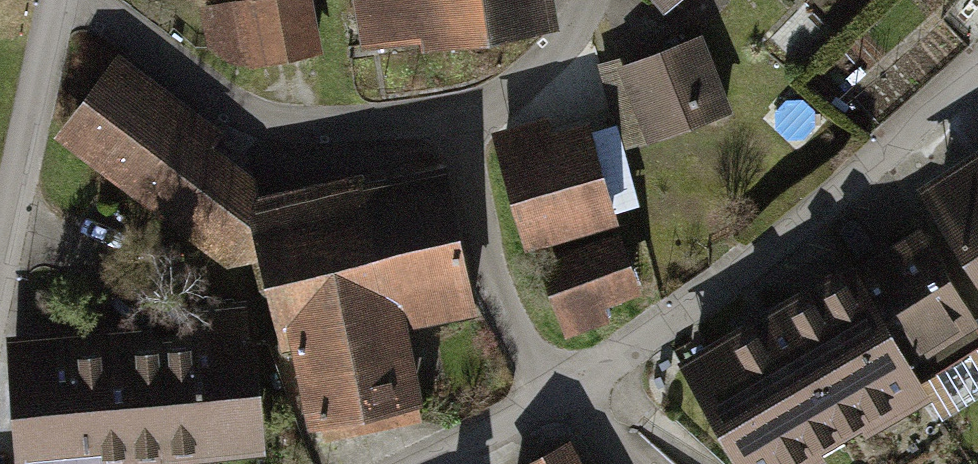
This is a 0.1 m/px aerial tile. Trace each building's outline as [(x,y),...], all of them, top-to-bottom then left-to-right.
[(222,60),(259,53),(262,71),(329,59),(318,0),(210,0),(222,60)] [(537,0),(360,0),(368,45),(540,17),(537,0)] [(693,0),(665,0),(677,14),(693,0)] [(712,49),(628,75),(652,151),(735,125),(712,49)] [(127,62),(59,144),(217,275),(253,232),(279,200),(220,152),(227,144),(127,62)] [(507,127),(539,238),(636,211),(609,112),(568,123),(564,111),(507,127)] [(932,182),(977,259),(977,155),(932,182)] [(492,319),(459,171),(376,190),(374,179),(279,200),(253,232),(281,355),(305,350),(326,445),(444,418),(425,334),(492,319)] [(756,463),(819,463),(944,387),(928,361),(977,331),(977,305),(926,221),(693,363),(756,463)] [(634,225),(546,262),(575,330),(663,293),(634,225)] [(11,340),(25,463),(230,463),(273,459),(255,312),(11,340)] [(527,463),(601,463),(584,433),(527,463)]
